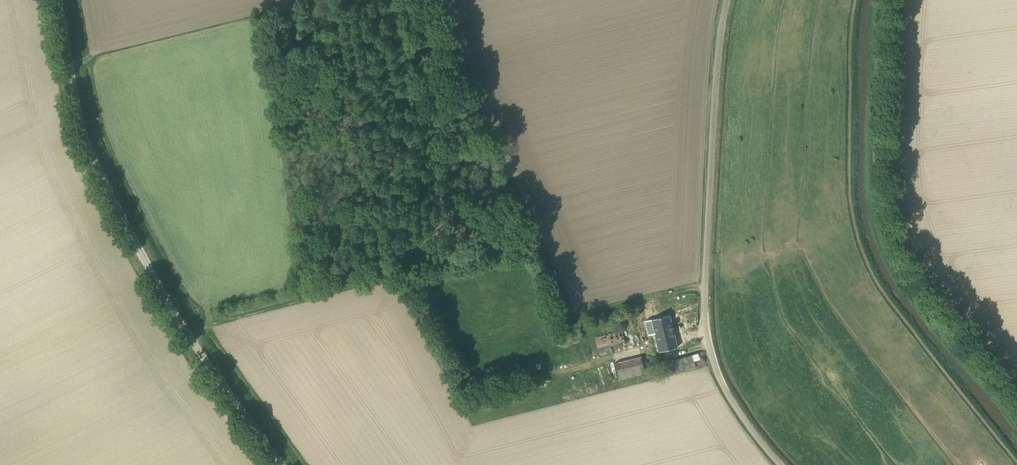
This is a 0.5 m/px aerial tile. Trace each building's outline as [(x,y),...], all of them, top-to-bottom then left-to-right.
[(670,315),(646,321),(649,335),(655,333),(659,352),(678,347),(670,315)] [(610,346),(624,342),(621,330),(595,337),(597,346),(609,342),(610,346)] [(676,359),(679,371),(697,366),(694,354),(676,359)] [(619,380),(645,374),(641,356),(615,363),(619,380)]
